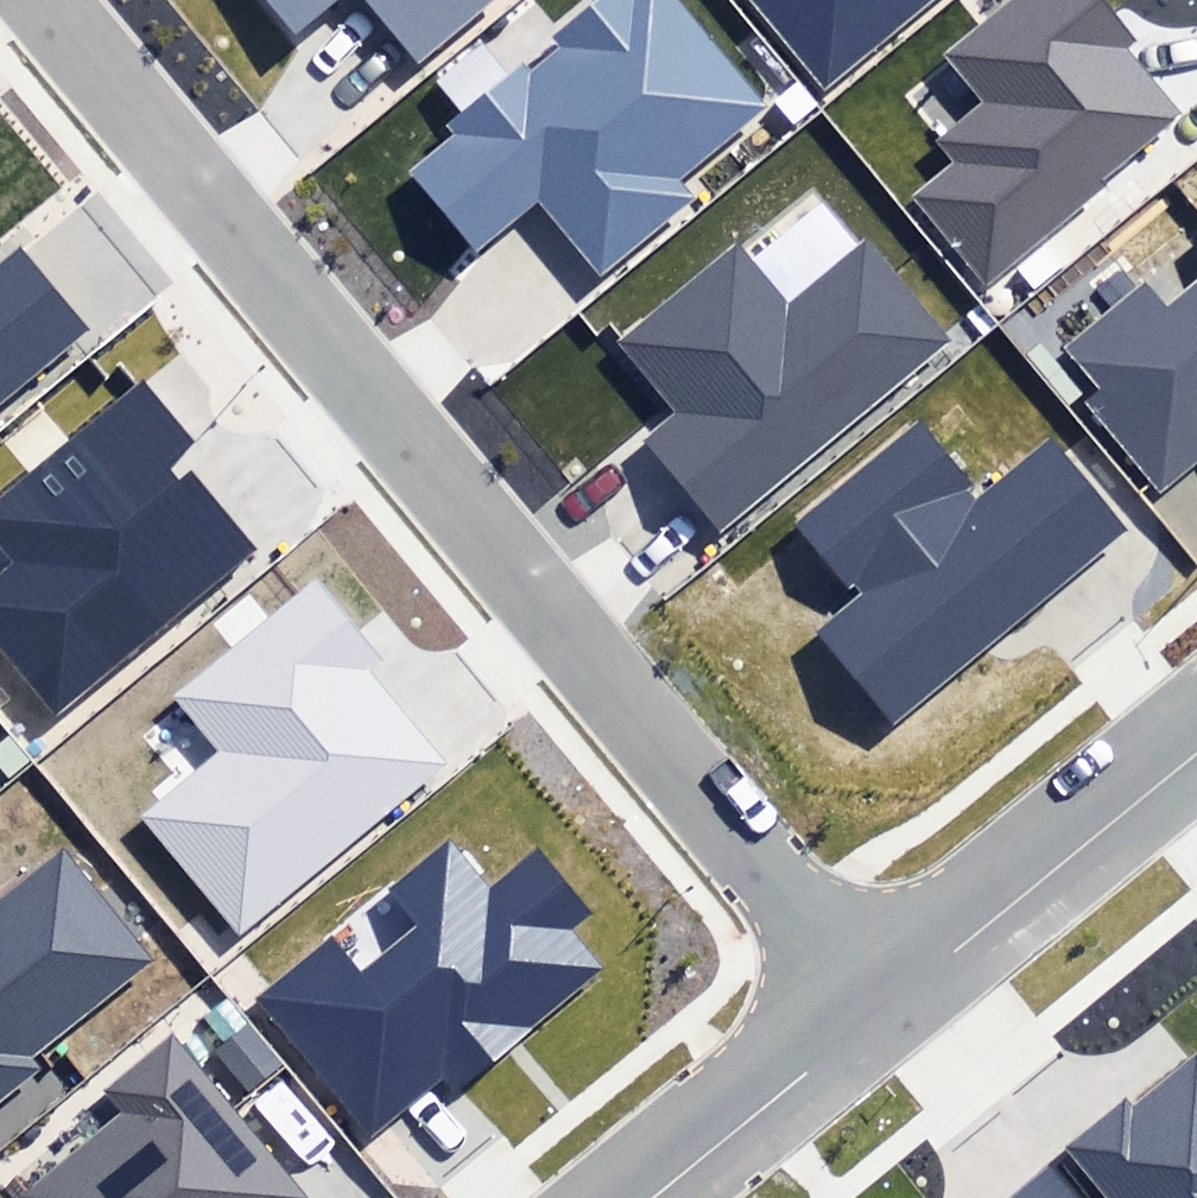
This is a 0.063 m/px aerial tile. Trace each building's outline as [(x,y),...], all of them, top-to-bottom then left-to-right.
[(300,41),(349,0),(266,0),(300,41)] [(419,68),(500,0),(362,0),(419,68)] [(690,198),(678,184),(768,108),(677,0),(595,0),(558,31),(567,42),(533,70),(521,56),(442,123),(454,137),(414,170),(478,247),(540,195),(604,271),(690,198)] [(817,88),(932,0),(748,0),(817,88)] [(986,280),(1183,115),(1125,46),(1134,39),(1101,0),(1007,0),(941,56),(980,102),(932,141),(950,162),(913,193),(986,280)] [(641,440),(721,536),(957,342),(871,237),(788,305),(740,248),(621,346),(676,411),(641,440)] [(85,327),(19,250),(0,266),(0,399),(85,327)] [(1167,307),(1144,280),(1062,348),(1098,392),(1084,403),(1159,494),(1196,463),(1196,282),(1167,307)] [(53,716),(251,549),(191,479),(181,487),(166,470),(200,442),(141,372),(132,379),(0,490),(0,552),(7,561),(0,567),(0,654),(53,716)] [(970,482),(913,417),(785,526),(844,595),(855,586),(863,596),(820,632),(894,718),(1118,527),(1050,448),(979,508),(962,489),(970,482)] [(139,819),(234,935),(445,764),(367,668),(381,657),(318,579),(176,693),(224,751),(139,819)] [(331,936),(256,999),(371,1136),(451,1069),(465,1085),(605,968),(572,929),(590,915),(535,850),(497,882),(454,832),(382,892),(411,926),(359,969),(331,936)] [(41,1068),(30,1054),(152,959),(64,846),(0,896),(0,1100),(41,1068)] [(170,1033),(101,1089),(118,1110),(10,1197),(305,1197),(170,1033)] [(1196,1053),(1135,1104),(1128,1096),(1063,1150),(1103,1197),(1196,1197),(1196,1054),(1196,1053)] [(1054,1155),(1000,1197),(1089,1197),(1054,1155)]
